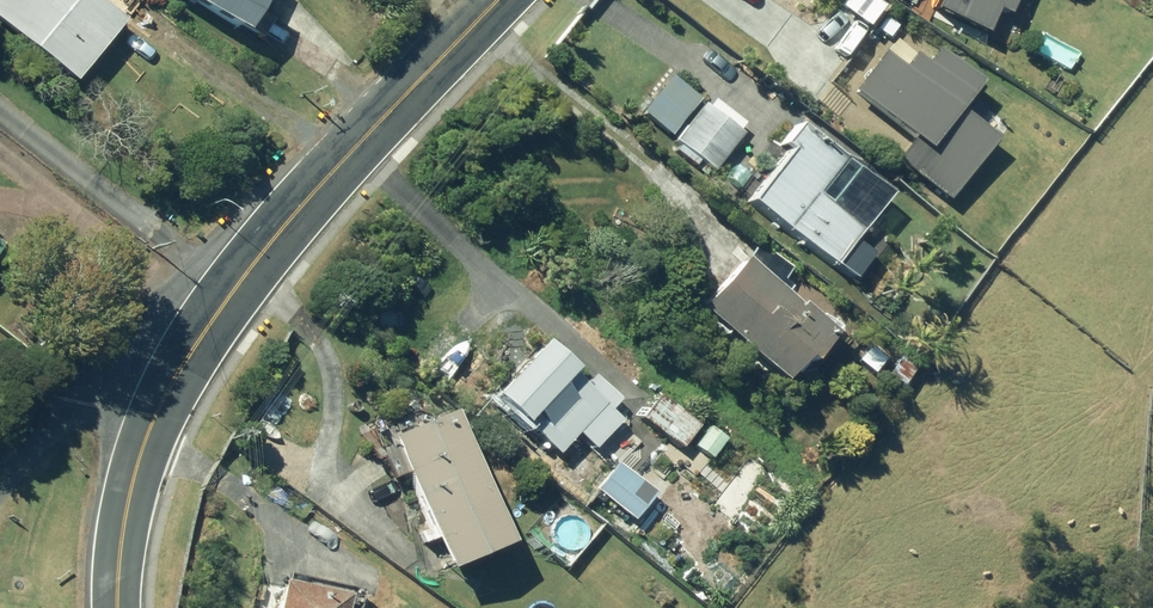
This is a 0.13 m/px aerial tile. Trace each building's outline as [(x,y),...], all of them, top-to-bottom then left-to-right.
[(127,24),(98,0),(0,0),(0,22),(77,85),(127,24)] [(249,41),(269,6),(259,0),(185,0),(249,41)] [(934,8),(983,31),(994,9),(1005,15),(1012,0),(938,0),(934,8)] [(881,51),(849,91),(903,135),(887,154),(944,200),(994,139),(956,108),(979,80),(932,42),(920,58),(912,51),(900,66),(881,51)] [(676,138),(716,170),(744,133),(704,102),(676,138)] [(751,196),(836,261),(864,225),(818,190),(845,155),(799,120),(782,142),(788,147),(751,196)] [(702,306),(784,379),(805,355),(812,361),(838,331),(803,300),(801,303),(787,290),(792,284),(784,277),(793,268),(761,240),(702,306)] [(493,393),(556,453),(594,412),(602,418),(621,398),(594,374),(586,383),(572,371),(575,367),(544,338),(493,393)] [(859,360),(875,372),(888,358),(871,345),(859,360)] [(884,375),(900,386),(917,364),(900,353),(884,375)] [(642,418),(682,449),(701,422),(661,393),(642,418)] [(388,437),(444,569),(508,542),(451,410),(388,437)] [(597,487),(634,519),(655,491),(618,462),(597,487)] [(701,589),(716,601),(737,575),(721,562),(701,589)] [(346,594),(280,580),(273,607),(343,607),(346,594)]
